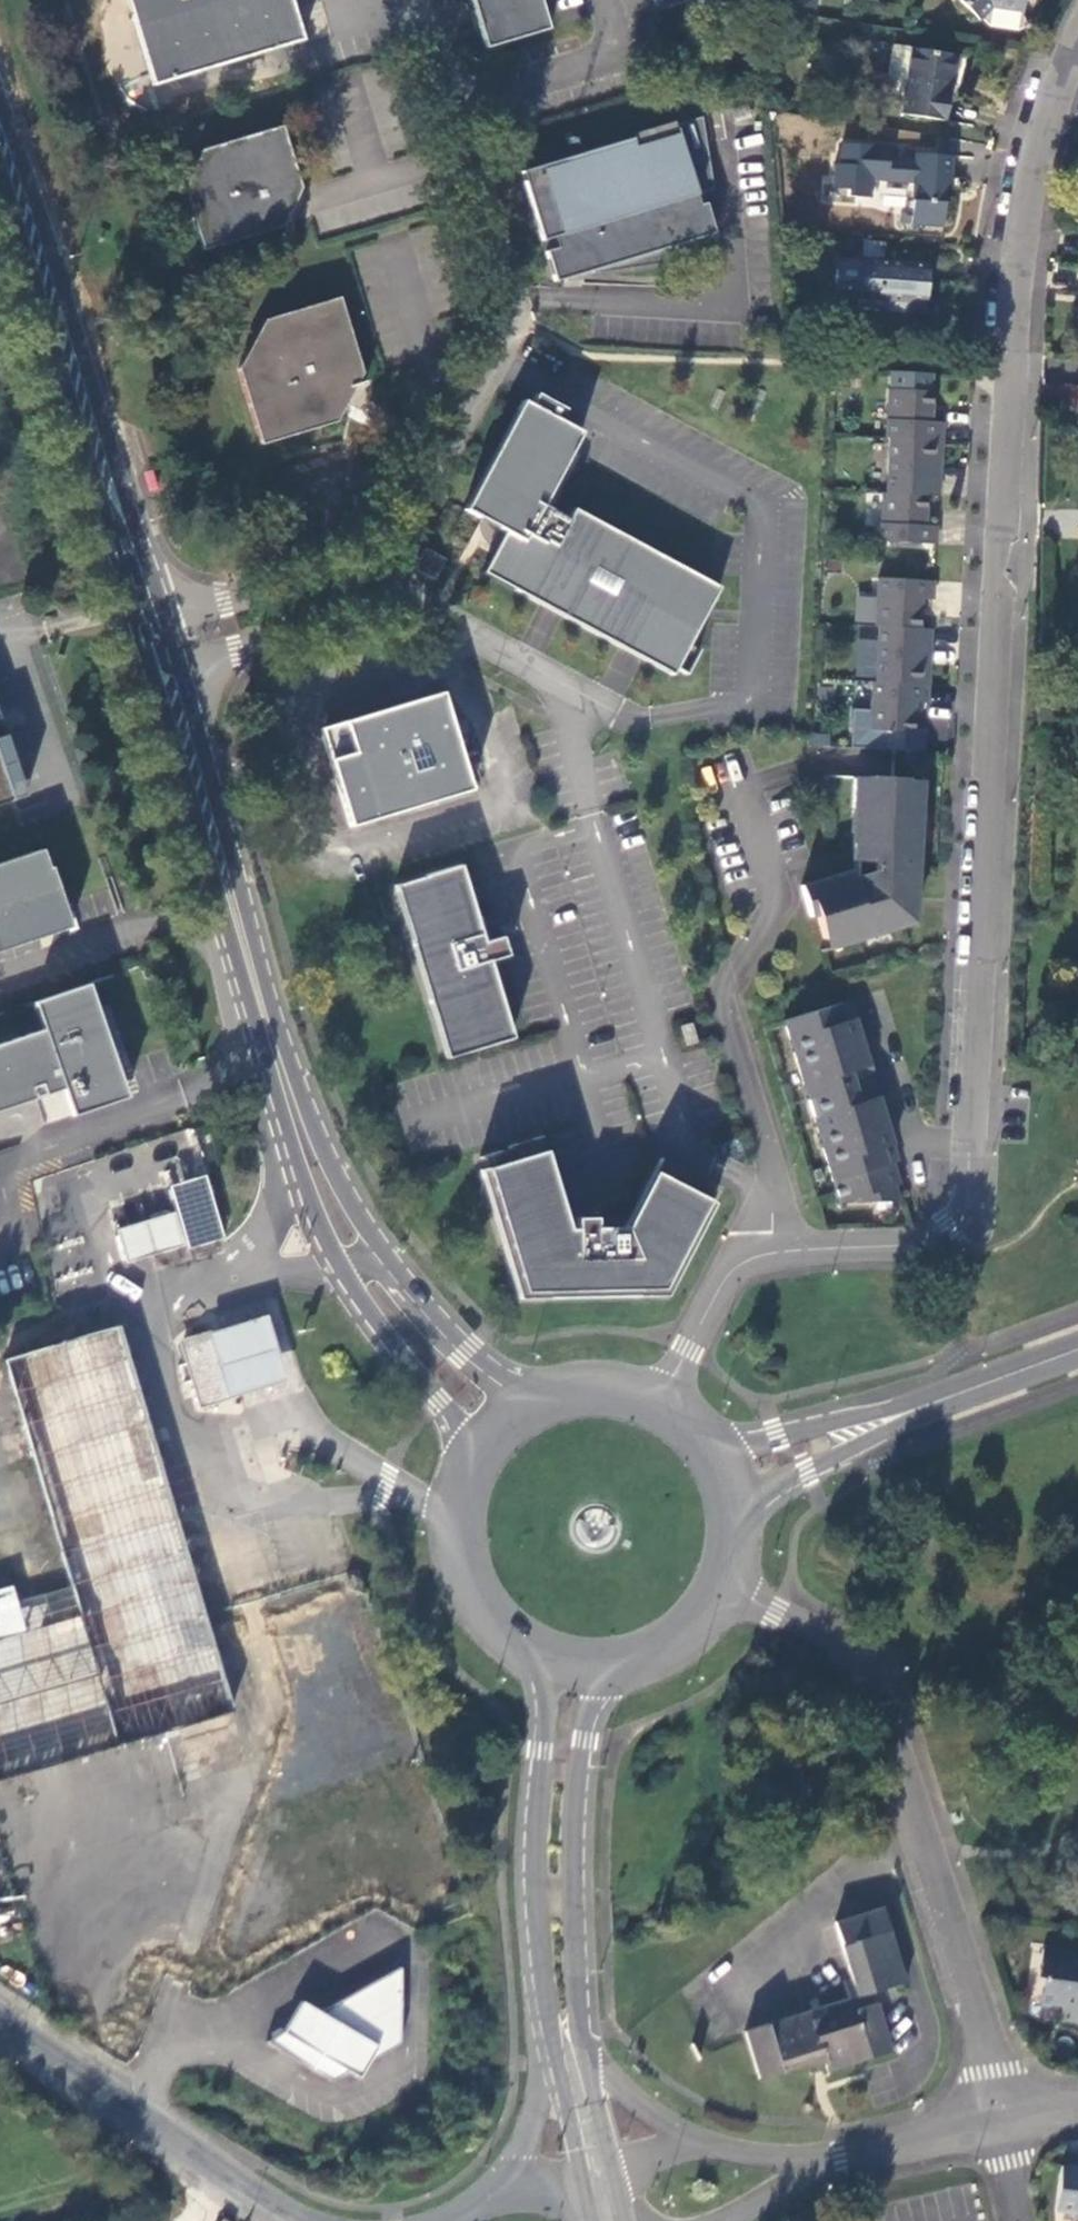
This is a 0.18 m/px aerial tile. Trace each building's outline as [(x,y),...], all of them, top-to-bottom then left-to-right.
[(153,84),(303,39),(291,0),(128,0),(153,84)] [(485,48),(549,28),(541,0),(471,0),(485,48)] [(984,21),(993,8),(1019,12),(1021,0),(954,0),(984,23),(984,21)] [(993,8),(984,21),(988,30),(1015,35),(1023,24),(1019,12),(993,8)] [(893,45),(886,89),(904,92),(911,48),(893,45)] [(904,92),(901,114),(944,121),(950,84),(953,85),(958,55),(911,48),(904,92)] [(363,83),(384,87),(388,70),(366,66),(363,83)] [(629,138),(517,172),(539,241),(550,238),(553,249),(542,252),(551,282),(588,271),(589,275),(666,263),(661,249),(712,233),(702,203),(696,205),(693,195),(710,189),(698,117),(648,133),(650,145),(631,149),(629,138)] [(301,187),(283,126),(198,152),(184,184),(203,248),(284,224),(301,187)] [(889,146),(841,142),(839,163),(834,163),(832,187),(847,189),(847,195),(869,197),(870,179),(913,182),(910,223),(941,226),(945,179),(949,179),(951,155),(915,153),(914,158),(888,157),(889,146)] [(927,263),(835,255),(832,297),(855,299),(855,309),(924,314),(927,263)] [(342,298),(264,320),(236,368),(260,443),(338,420),(351,397),(363,376),(342,298)] [(890,439),(942,442),(943,424),(931,423),(933,393),(931,393),(932,374),(892,372),(891,390),(889,390),(887,438),(890,439)] [(1067,404),(1068,383),(1060,382),(1041,386),(1041,400),(1067,404)] [(1068,383),(1067,404),(1077,405),(1077,385),(1068,383)] [(720,588),(574,509),(568,520),(543,506),(582,433),(521,397),(461,505),(503,529),(492,549),(481,570),(552,609),(632,653),(673,676),(720,588)] [(942,442),(890,439),(887,494),(927,497),(939,497),(940,479),(935,478),(936,462),(941,463),(942,442)] [(887,494),(884,494),(881,542),(936,545),(937,527),(925,526),(927,497),(887,494)] [(445,559),(425,547),(415,562),(415,566),(417,571),(433,579),(445,559)] [(934,582),(878,579),(876,627),(880,627),(919,629),(921,599),(933,600),(934,582)] [(919,629),(880,627),(876,682),(928,686),(930,664),(924,664),(925,648),(931,648),(931,630),(919,629)] [(876,682),(873,682),(871,710),(852,709),(850,748),(922,752),(923,731),(913,731),(915,703),(927,704),(928,686),(876,682)] [(438,690),(314,726),(344,827),(468,790),(438,690)] [(10,797),(0,766),(0,801),(10,797)] [(870,779),(854,778),(852,812),(861,813),(860,843),(854,843),(852,861),(858,862),(857,877),(853,878),(851,871),(800,886),(810,918),(816,915),(824,940),(867,927),(870,937),(903,927),(902,923),(914,920),(919,846),(910,846),(911,816),(920,816),(923,782),(906,781),(906,779),(870,777),(870,779)] [(71,927),(51,868),(49,869),(42,849),(0,864),(0,952),(71,927)] [(481,941),(457,864),(391,885),(443,1057),(510,1037),(486,961),(505,955),(499,936),(481,941)] [(61,1090),(70,1117),(125,1099),(88,985),(33,1003),(41,1030),(0,1044),(0,1110),(61,1090)] [(856,1203),(898,1202),(893,1163),(898,1162),(878,1095),(873,1096),(864,1068),(869,1066),(850,1001),(784,1021),(790,1041),(795,1039),(799,1051),(794,1053),(803,1086),(807,1085),(811,1099),(808,1100),(818,1134),(823,1132),(828,1147),(822,1149),(834,1187),(840,1185),(845,1202),(855,1199),(856,1203)] [(693,1024),(682,1028),(687,1047),(698,1044),(693,1024)] [(38,1099),(23,1104),(31,1129),(46,1125),(38,1099)] [(517,1301),(664,1298),(712,1205),(683,1190),(690,1177),(658,1161),(623,1229),(594,1230),(593,1220),(574,1220),(574,1231),(567,1231),(540,1139),(505,1149),(510,1163),(479,1173),(517,1301)] [(176,1213),(117,1230),(128,1265),(224,1237),(205,1175),(168,1186),(176,1213)] [(229,1393),(231,1396),(285,1380),(265,1317),(211,1333),(212,1336),(229,1393)] [(4,1361),(71,1588),(17,1604),(11,1589),(0,1592),(0,1780),(232,1711),(118,1328),(4,1361)] [(179,1340),(181,1345),(212,1336),(211,1333),(210,1331),(179,1340)] [(181,1345),(199,1402),(229,1393),(212,1336),(181,1345)] [(229,1393),(199,1402),(202,1408),(231,1399),(231,1396),(229,1393)] [(918,1979),(894,1905),(838,1922),(855,1977),(861,1996),(918,1979)] [(1074,1956),(1075,1951),(1041,1945),(1037,1974),(1043,1976),(1040,1996),(1062,2001),(1060,2020),(1077,2022),(1077,1957),(1074,1956)] [(264,2041),(330,2080),(347,2070),(357,2076),(376,2046),(398,2042),(399,1975),(390,1970),(317,2011),(299,2000),(282,2030),(264,2041)] [(747,2033),(762,2079),(826,2060),(830,2070),(895,2050),(880,2002),(816,2022),(813,2011),(747,2033)] [(1060,2168),(1053,2210),(1075,2214),(1075,2219),(1077,2219),(1077,2170),(1060,2168)]
